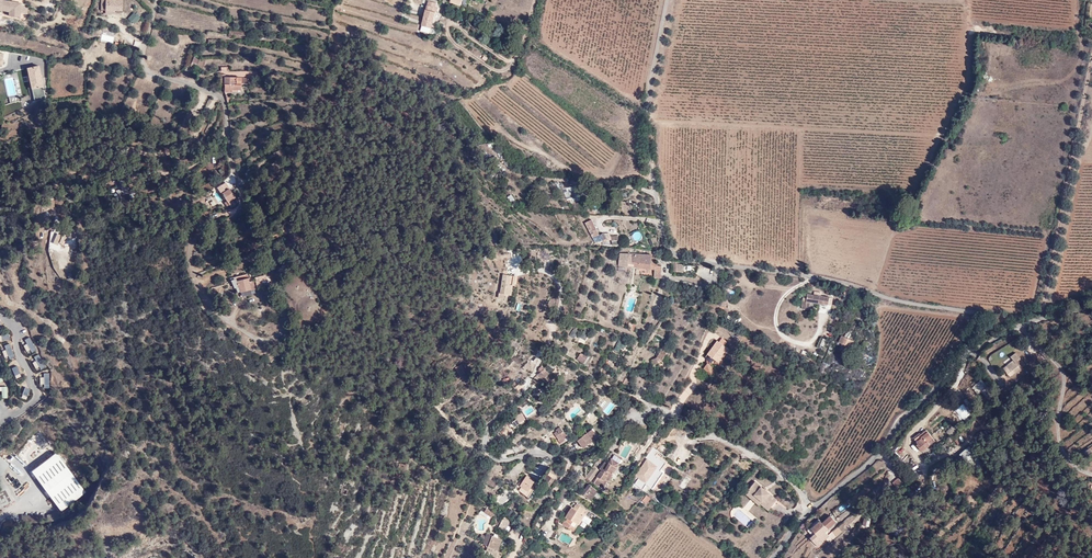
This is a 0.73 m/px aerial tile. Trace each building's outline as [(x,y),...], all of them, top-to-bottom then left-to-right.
[(19,5),(8,3),(8,1),(3,0),(0,0),(0,10),(6,11),(6,16),(22,19),(22,17),(18,16),(18,14),(19,5)] [(114,10),(121,10),(121,0),(104,0),(104,8),(114,8),(114,10)] [(429,1),(422,26),(426,27),(431,29),(435,14),(437,14),(439,7),(436,7),(437,4),(429,1)] [(27,10),(27,7),(19,5),(18,14),(26,16),(27,10)] [(134,24),(140,18),(133,12),(127,19),(134,24)] [(112,42),(114,37),(102,33),(100,39),(112,42)] [(192,57),(187,66),(194,69),(195,67),(201,69),(204,62),(192,57)] [(38,65),(25,68),(30,88),(43,85),(38,65)] [(224,89),(224,92),(225,92),(232,93),(232,90),(241,90),(242,78),(225,78),(225,74),(219,74),(219,85),(224,85),(224,89)] [(40,92),(34,94),(37,101),(43,98),(40,92)] [(20,99),(24,107),(33,102),(29,95),(20,99)] [(0,108),(0,112),(2,114),(10,110),(7,105),(0,108)] [(576,186),(563,190),(567,204),(580,200),(576,186)] [(228,188),(221,193),(226,201),(223,203),(225,206),(228,205),(233,203),(231,200),(235,198),(228,188)] [(602,244),(591,220),(585,223),(595,244),(602,244)] [(64,225),(63,226),(55,238),(60,241),(64,234),(73,234),(74,228),(70,228),(70,227),(64,225)] [(629,252),(623,253),(622,265),(629,266),(630,262),(636,263),(636,267),(656,270),(656,277),(663,278),(664,274),(663,273),(664,265),(659,265),(659,263),(656,262),(656,257),(654,257),(654,254),(629,252)] [(239,292),(249,289),(248,286),(245,274),(233,278),(236,287),(238,287),(239,292)] [(517,277),(502,275),(500,295),(508,296),(510,285),(516,285),(517,277)] [(510,287),(508,296),(515,297),(517,288),(510,287)] [(809,302),(828,305),(829,297),(807,294),(806,301),(802,300),(801,308),(808,309),(809,302)] [(15,339),(7,321),(0,323),(0,344),(15,339)] [(31,334),(19,341),(28,358),(40,350),(31,334)] [(592,337),(587,334),(583,341),(587,344),(592,337)] [(856,338),(849,337),(847,345),(846,350),(854,352),(856,338)] [(721,363),(725,357),(724,357),(730,348),(719,341),(709,357),(721,363)] [(6,363),(17,359),(12,342),(0,346),(0,348),(6,363)] [(628,347),(620,343),(617,348),(625,352),(628,347)] [(659,357),(652,360),(654,366),(659,364),(658,362),(661,360),(663,361),(668,352),(663,349),(659,357)] [(41,353),(30,359),(37,372),(49,366),(41,353)] [(582,354),(578,359),(585,364),(589,356),(586,354),(582,354)] [(1012,362),(1002,371),(1010,379),(1020,371),(1019,369),(1023,365),(1015,356),(1010,360),(1012,362)] [(719,365),(721,363),(709,357),(708,359),(712,362),(711,365),(709,364),(706,370),(711,373),(713,374),(716,369),(715,368),(717,364),(719,365)] [(825,362),(820,373),(826,376),(831,365),(825,362)] [(10,367),(16,380),(16,382),(26,378),(20,363),(10,367)] [(461,365),(454,370),(459,377),(464,373),(462,371),(464,369),(461,365)] [(537,379),(543,385),(546,383),(548,385),(550,382),(551,384),(558,378),(554,374),(551,376),(544,368),(539,372),(542,375),(537,379)] [(33,376),(42,391),(57,384),(48,369),(33,376)] [(713,374),(711,373),(709,375),(713,378),(718,370),(716,369),(713,374)] [(17,386),(23,400),(34,395),(27,383),(17,386)] [(992,391),(985,384),(977,391),(983,398),(990,392),(992,391)] [(0,386),(0,393),(1,393),(2,399),(8,397),(9,386),(0,386)] [(990,392),(983,398),(988,403),(994,397),(990,392)] [(603,411),(608,415),(615,405),(611,402),(603,411)] [(1006,416),(1014,409),(1007,403),(1000,409),(1006,416)] [(963,404),(955,411),(964,421),(972,413),(963,404)] [(526,420),(522,414),(516,418),(520,424),(526,420)] [(561,441),(563,439),(565,441),(570,437),(562,428),(558,432),(559,433),(556,436),(561,441)] [(38,473),(43,467),(26,453),(38,439),(52,455),(57,450),(41,431),(29,440),(18,456),(38,473)] [(588,436),(594,444),(599,440),(599,439),(593,432),(588,436)] [(579,444),(585,451),(594,444),(588,436),(586,433),(580,437),(583,440),(579,444)] [(914,443),(921,452),(932,443),(926,435),(914,443)] [(970,445),(960,453),(967,461),(977,453),(970,445)] [(1084,446),(1078,451),(1082,455),(1088,450),(1084,446)] [(11,450),(0,458),(0,505),(1,506),(14,499),(1,474),(10,464),(31,481),(38,473),(11,450)] [(612,461),(620,466),(623,462),(615,456),(612,461)] [(647,467),(639,479),(636,484),(643,488),(643,489),(646,484),(652,488),(662,473),(659,471),(665,463),(654,456),(647,467)] [(620,466),(612,461),(608,466),(604,464),(600,471),(602,472),(593,484),(602,491),(608,483),(609,484),(620,466)] [(598,473),(594,470),(587,479),(592,482),(598,473)] [(523,481),(520,486),(528,492),(535,482),(527,476),(523,481)] [(498,485),(490,479),(486,485),(495,490),(498,485)] [(551,484),(546,481),(543,488),(547,491),(551,484)] [(597,493),(589,486),(582,496),(590,503),(597,493)] [(755,500),(770,513),(777,505),(756,486),(747,496),(752,502),(755,500)] [(348,489),(342,488),(340,494),(346,496),(348,489)] [(558,500),(559,501),(558,503),(562,505),(569,494),(563,491),(558,500)] [(498,496),(500,503),(508,500),(505,493),(498,496)] [(647,505),(651,498),(646,495),(642,501),(647,505)] [(752,502),(747,496),(745,498),(759,511),(761,509),(768,516),(770,513),(755,500),(752,502)] [(931,499),(922,506),(928,514),(937,507),(931,499)] [(581,515),(584,510),(578,506),(577,508),(575,507),(574,509),(570,506),(567,510),(571,512),(569,515),(566,513),(564,516),(567,519),(564,523),(563,522),(561,525),(572,532),(575,526),(577,527),(581,522),(584,517),(581,515)] [(508,518),(514,512),(509,508),(504,514),(508,518)] [(494,514),(485,509),(483,512),(491,518),(494,514)] [(63,511),(47,516),(50,523),(65,518),(63,511)] [(44,515),(22,515),(22,523),(44,523),(44,515)] [(822,524),(820,521),(811,530),(814,532),(810,536),(812,537),(810,539),(814,544),(819,539),(819,538),(828,530),(827,529),(835,522),(830,516),(822,524)] [(584,517),(581,522),(587,527),(591,521),(584,517)] [(865,519),(862,525),(868,527),(871,521),(865,519)] [(509,521),(502,520),(500,529),(506,531),(509,521)] [(580,525),(576,529),(580,534),(584,530),(580,525)] [(902,525),(893,533),(897,538),(906,530),(902,525)] [(837,528),(824,540),(828,544),(840,532),(837,528)] [(490,539),(485,537),(482,544),(496,551),(500,540),(492,536),(490,539)]
